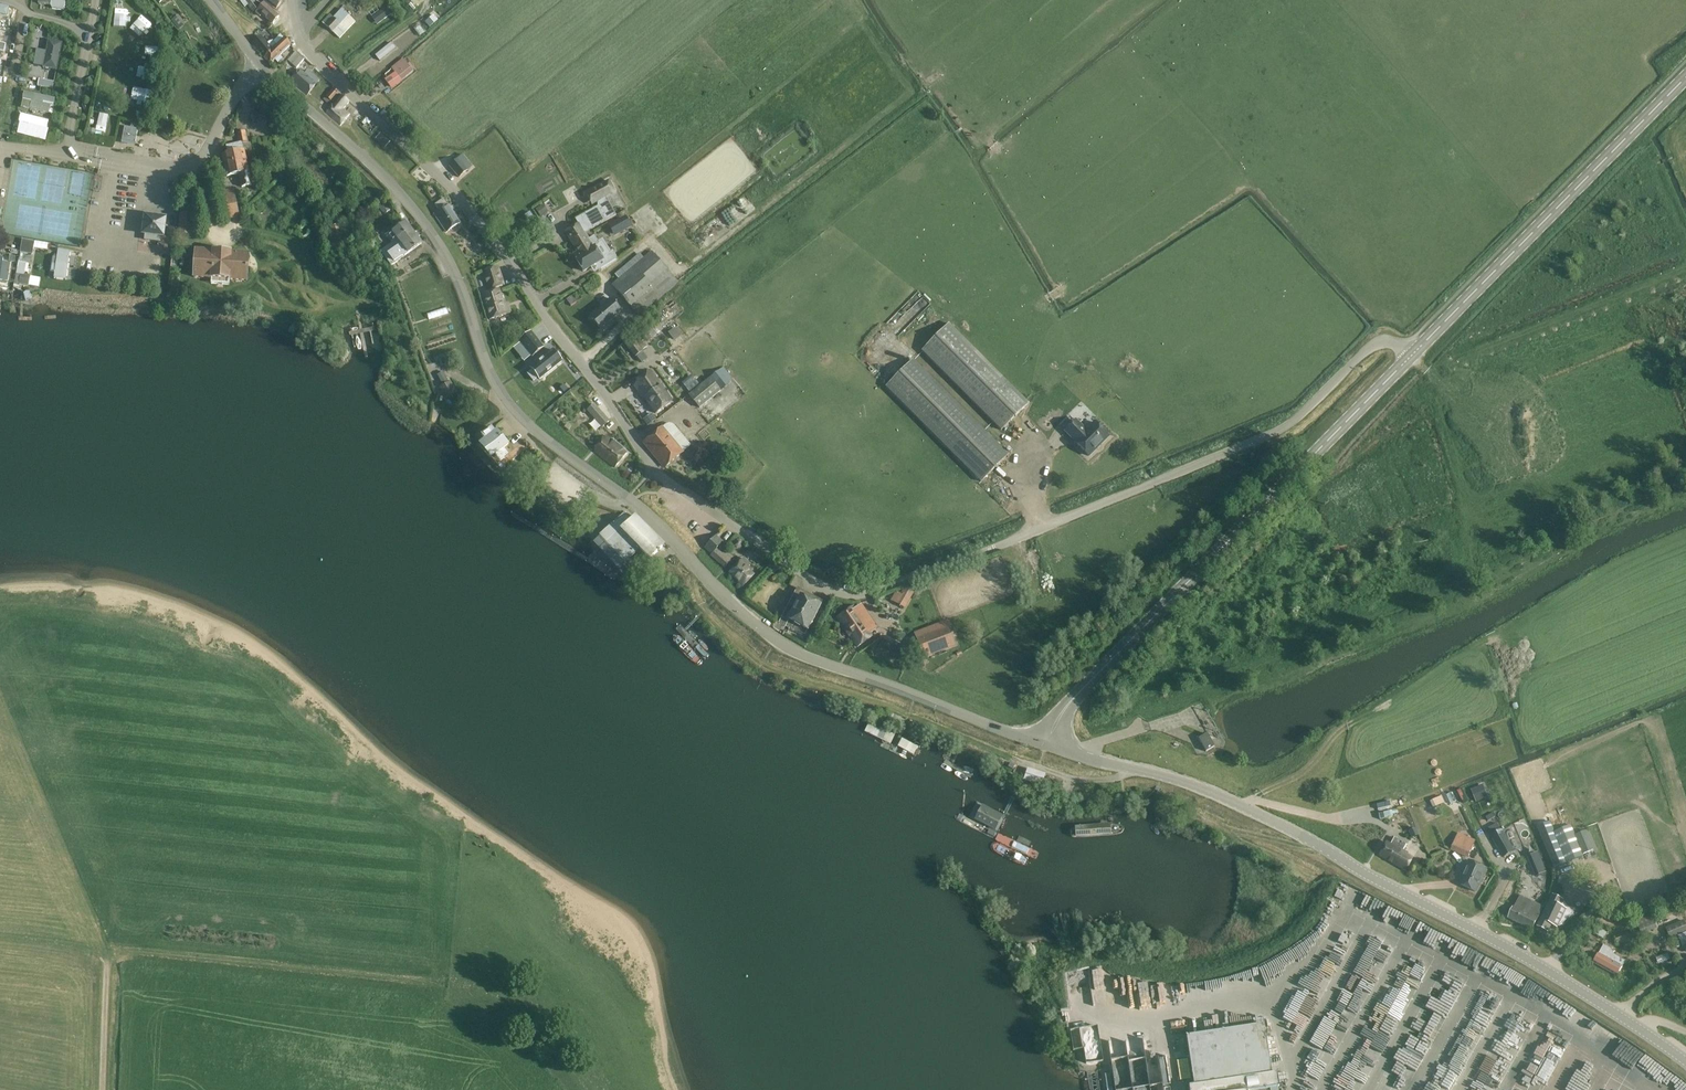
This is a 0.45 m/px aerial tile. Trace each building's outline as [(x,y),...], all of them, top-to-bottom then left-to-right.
[(253,11),(259,7),(254,0),(240,0),(244,6),(247,4),(253,11)] [(363,10),(353,0),(352,0),(347,5),(358,15),(363,10)] [(262,13),(273,23),(279,16),(263,2),(255,11),(260,16),(262,13)] [(373,15),(379,23),(392,13),(386,5),(373,15)] [(325,25),(333,32),(341,24),(347,30),(355,22),(341,8),(333,17),(330,14),(322,22),(325,25)] [(437,20),(434,15),(425,22),(429,27),(437,20)] [(130,29),(141,37),(148,27),(137,20),(130,29)] [(273,49),(284,39),(280,34),(273,41),(270,42),(268,44),(261,37),(252,44),(264,56),(273,49)] [(121,48),(122,39),(110,38),(110,47),(121,48)] [(48,39),(44,66),(60,68),(63,41),(48,39)] [(264,56),(270,63),(290,46),(284,39),(273,49),(264,56)] [(380,60),(397,48),(393,42),(376,54),(380,60)] [(145,43),(142,55),(160,60),(163,48),(145,43)] [(287,60),(296,68),(304,59),(296,51),(287,60)] [(405,57),(392,67),(395,72),(386,79),(392,88),(416,72),(405,57)] [(139,66),(136,77),(149,80),(152,68),(139,66)] [(290,80),(307,94),(319,80),(308,70),(305,74),(300,69),(290,80)] [(40,78),(38,85),(54,88),(55,81),(40,78)] [(135,85),(131,100),(148,105),(153,91),(135,85)] [(323,99),(328,104),(331,101),(332,102),(340,93),(333,87),(325,96),(326,96),(323,99)] [(26,91),(24,98),(33,100),(31,108),(54,113),(57,98),(26,91)] [(326,113),(341,125),(350,114),(343,108),(349,102),(341,95),(326,113)] [(99,112),(95,130),(105,132),(109,114),(99,112)] [(48,128),(50,120),(22,113),(20,121),(48,128)] [(273,124),(275,135),(282,133),(280,123),(273,124)] [(122,142),(135,144),(137,131),(138,129),(125,126),(122,142)] [(238,173),(241,186),(252,184),(249,171),(244,150),(243,143),(248,142),(246,130),(236,132),(238,143),(233,144),(233,146),(226,147),(228,153),(222,154),(226,176),(238,173)] [(381,133),(376,140),(386,146),(390,140),(381,133)] [(282,155),(280,153),(273,154),(275,163),(279,170),(288,165),(282,155)] [(459,178),(469,169),(458,158),(449,166),(459,178)] [(565,231),(570,241),(586,232),(615,215),(606,198),(616,192),(609,179),(585,193),(592,206),(597,203),(597,207),(591,210),(575,219),(578,223),(565,231)] [(217,192),(223,221),(240,217),(234,188),(217,192)] [(435,214),(447,231),(460,222),(448,205),(444,199),(435,204),(439,210),(435,214)] [(181,207),(178,234),(193,235),(196,209),(181,207)] [(144,240),(161,242),(161,238),(164,238),(167,217),(144,214),(142,235),(145,235),(144,240)] [(609,226),(614,237),(627,229),(622,219),(609,226)] [(393,242),(397,247),(398,247),(397,246),(401,243),(398,239),(405,233),(407,236),(414,232),(405,221),(393,231),(392,230),(385,235),(391,243),(393,242)] [(328,230),(335,251),(349,246),(342,225),(328,230)] [(416,235),(414,232),(407,236),(405,233),(398,239),(401,243),(397,246),(398,247),(397,247),(393,242),(391,243),(381,251),(390,265),(402,256),(403,256),(422,242),(420,240),(421,239),(417,234),(416,235)] [(610,253),(602,241),(599,244),(594,235),(590,238),(586,232),(570,241),(577,252),(573,254),(583,271),(595,264),(599,269),(617,259),(613,252),(610,253)] [(22,239),(20,252),(32,254),(34,241),(22,239)] [(250,253),(194,248),(192,277),(248,281),(250,253)] [(58,257),(49,256),(48,271),(56,271),(55,278),(69,279),(71,249),(58,249),(58,257)] [(611,285),(638,317),(661,298),(679,283),(652,251),(611,285)] [(9,282),(10,262),(4,261),(5,257),(0,256),(0,282),(9,282)] [(497,267),(483,271),(488,290),(503,285),(497,267)] [(586,291),(588,294),(601,287),(596,279),(584,287),(584,288),(581,290),(583,293),(586,291)] [(506,314),(499,289),(482,294),(490,319),(506,314)] [(582,298),(577,291),(566,298),(571,305),(582,298)] [(622,311),(611,298),(590,316),(600,329),(622,311)] [(1001,430),(1028,403),(950,324),(922,351),(1001,430)] [(668,333),(674,341),(681,336),(675,328),(668,333)] [(621,340),(641,364),(648,358),(642,351),(648,346),(634,329),(621,340)] [(531,355),(543,347),(532,332),(519,341),(531,355)] [(654,343),(662,353),(674,343),(667,334),(654,343)] [(527,374),(533,381),(537,377),(539,380),(563,361),(553,349),(529,368),(531,370),(527,374)] [(452,353),(443,357),(446,364),(455,360),(452,353)] [(914,362),(887,389),(981,483),(1008,456),(914,362)] [(643,378),(663,407),(671,401),(660,385),(661,384),(652,371),(643,378)] [(439,387),(445,399),(457,393),(451,381),(449,381),(446,375),(441,377),(445,384),(439,387)] [(691,393),(700,385),(693,377),(684,384),(691,393)] [(688,395),(699,408),(720,390),(709,377),(700,385),(691,393),(688,395)] [(644,397),(655,412),(663,407),(643,378),(634,385),(642,398),(644,397)] [(587,410),(602,427),(610,420),(594,403),(587,410)] [(652,414),(645,419),(649,424),(656,420),(652,414)] [(1075,442),(1088,456),(1108,436),(1095,422),(1086,431),(1075,420),(1065,431),(1076,441),(1075,442)] [(682,452),(683,454),(691,448),(674,427),(671,426),(668,425),(665,427),(662,429),(662,428),(644,443),(664,467),(682,452)] [(495,455),(501,461),(508,454),(503,448),(509,444),(497,430),(495,431),(492,427),(480,435),(484,440),(479,445),(491,459),(495,455)] [(607,436),(594,451),(614,467),(627,452),(607,436)] [(605,543),(625,563),(640,549),(650,559),(664,545),(635,515),(630,520),(623,513),(612,524),(599,536),(605,543)] [(710,555),(724,567),(732,559),(731,558),(732,557),(723,549),(722,551),(718,547),(723,542),(718,537),(722,533),(720,531),(716,535),(704,548),(711,554),(710,555)] [(1025,579),(1037,575),(1030,554),(1019,557),(1025,579)] [(729,572),(743,586),(754,575),(747,568),(750,565),(743,558),(740,561),(729,572)] [(1034,598),(1045,593),(1036,576),(1025,581),(1034,598)] [(779,622),(810,638),(828,603),(797,587),(779,622)] [(904,587),(897,598),(906,603),(912,591),(904,587)] [(857,609),(854,605),(837,618),(857,646),(873,634),(871,632),(877,627),(861,605),(857,609)] [(945,620),(913,632),(924,659),(955,647),(945,620)] [(920,744),(869,720),(862,734),(914,758),(920,744)] [(1207,733),(1199,738),(1206,751),(1214,746),(1207,733)] [(1482,784),(1471,789),(1477,802),(1488,797),(1482,784)] [(1443,796),(1432,800),(1435,807),(1446,802),(1443,796)] [(1025,825),(967,798),(956,821),(1014,848),(1025,825)] [(1389,801),(1376,805),(1378,811),(1391,808),(1389,801)] [(1392,811),(1379,814),(1380,820),(1393,817),(1392,811)] [(1496,813),(1486,816),(1489,824),(1498,820),(1496,813)] [(1537,827),(1554,868),(1584,855),(1571,825),(1555,832),(1550,821),(1537,827)] [(1490,835),(1503,858),(1515,851),(1503,828),(1501,829),(1497,822),(1488,827),(1492,834),(1490,835)] [(1121,823),(1070,826),(1070,838),(1122,835),(1121,823)] [(1414,828),(1409,831),(1412,837),(1417,834),(1414,828)] [(1451,850),(1468,858),(1476,840),(1458,833),(1451,850)] [(1379,855),(1405,870),(1413,857),(1407,854),(1408,852),(1403,850),(1406,844),(1393,838),(1390,844),(1387,842),(1379,855)] [(1538,852),(1527,857),(1536,877),(1546,873),(1538,852)] [(1487,868),(1471,861),(1460,884),(1476,891),(1487,868)] [(1563,900),(1553,895),(1538,926),(1548,931),(1551,924),(1557,927),(1558,925),(1559,926),(1571,914),(1563,905),(1558,910),(1563,900)] [(1521,896),(1516,906),(1531,914),(1533,911),(1540,914),(1543,907),(1521,896)] [(1508,918),(1532,930),(1540,914),(1533,911),(1531,914),(1516,906),(1514,905),(1508,918)] [(1637,921),(1642,934),(1658,928),(1655,920),(1660,918),(1658,913),(1637,921)] [(1682,946),(1685,945),(1685,923),(1685,920),(1666,928),(1671,940),(1679,937),(1682,946)] [(1593,932),(1603,938),(1606,932),(1597,926),(1593,932)] [(1628,931),(1615,936),(1618,944),(1631,939),(1628,931)] [(1593,964),(1617,976),(1626,961),(1612,954),(1615,950),(1603,944),(1593,964)] [(1249,994),(1268,990),(1264,967),(1238,972),(1240,983),(1246,982),(1249,994)] [(1254,1024),(1266,1021),(1263,1012),(1251,1016),(1254,1024)] [(1279,1087),(1277,1073),(1271,1073),(1264,1024),(1186,1036),(1194,1085),(1189,1086),(1189,1089),(1258,1089),(1279,1087)] [(1586,1059),(1574,1054),(1572,1061),(1557,1055),(1549,1077),(1561,1082),(1558,1089),(1573,1089),(1586,1059)]
